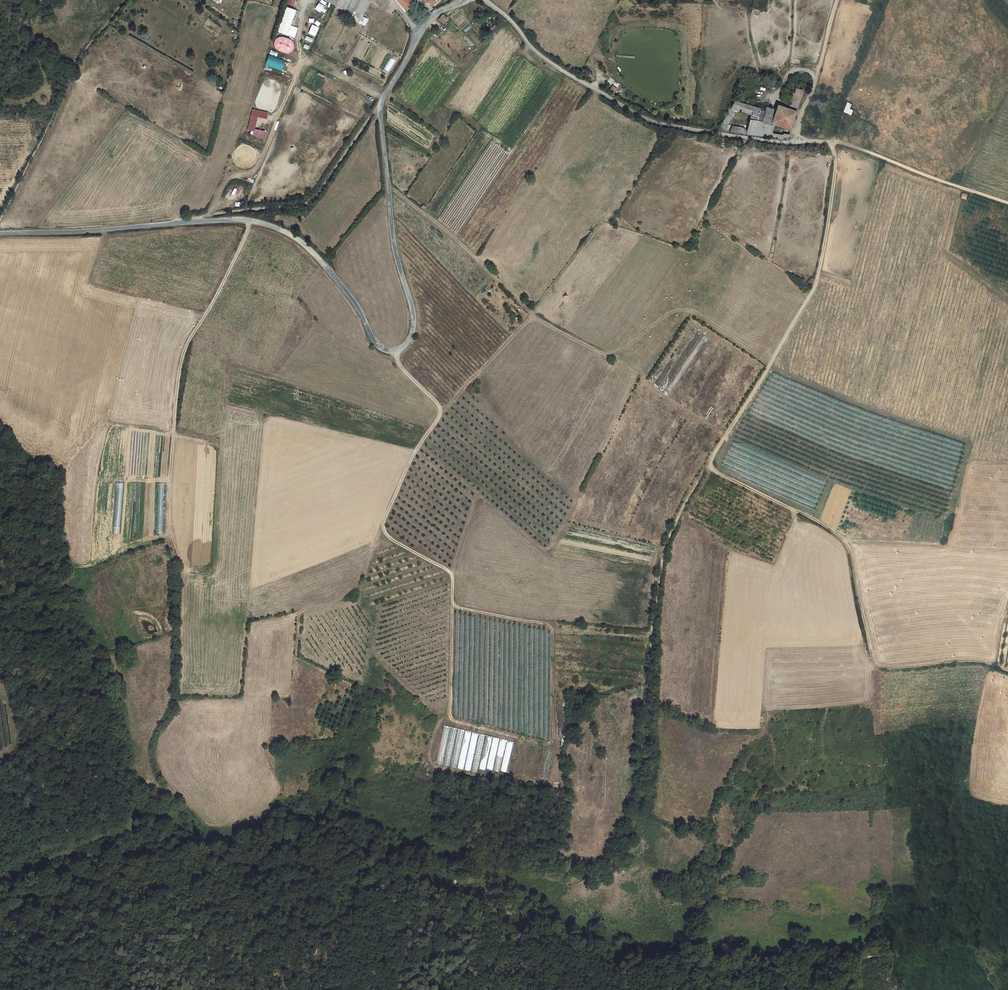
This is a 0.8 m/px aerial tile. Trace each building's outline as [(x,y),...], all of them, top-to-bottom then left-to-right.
[(329,2),(352,14),(360,0),(330,0),(329,2)] [(368,0),(360,0),(352,14),(363,20),(373,2),(372,2),(368,0)] [(411,0),(397,0),(398,2),(406,11),(411,0)] [(323,13),(326,7),(319,3),(315,9),(323,13)] [(296,10),(285,7),(277,32),(288,36),(296,10)] [(281,71),(286,61),(269,54),(265,65),(281,71)] [(390,68),(396,58),(392,56),(386,66),(390,68)] [(737,109),(750,114),(749,118),(760,121),(760,122),(762,122),(760,130),(768,132),(771,122),(791,127),(801,89),(795,87),(793,93),(795,93),(791,109),(776,104),(775,110),(772,118),(762,116),(764,110),(759,109),(759,107),(733,99),(717,130),(723,131),(734,110),(737,111),(737,109)] [(852,116),(854,111),(851,109),(853,104),(848,102),(844,112),(852,116)] [(267,118),(268,113),(253,110),(249,130),(254,131),(254,135),(264,137),(265,131),(255,129),(258,116),(267,118)] [(760,121),(749,118),(746,129),(745,133),(759,135),(760,130),(762,122),(760,122),(760,121)] [(768,132),(760,130),(759,135),(782,138),(783,134),(768,132)] [(671,355),(680,362),(702,334),(692,327),(671,355)] [(671,372),(659,385),(663,389),(675,376),(671,372)] [(507,773),(513,741),(492,737),(486,769),(507,773)]
